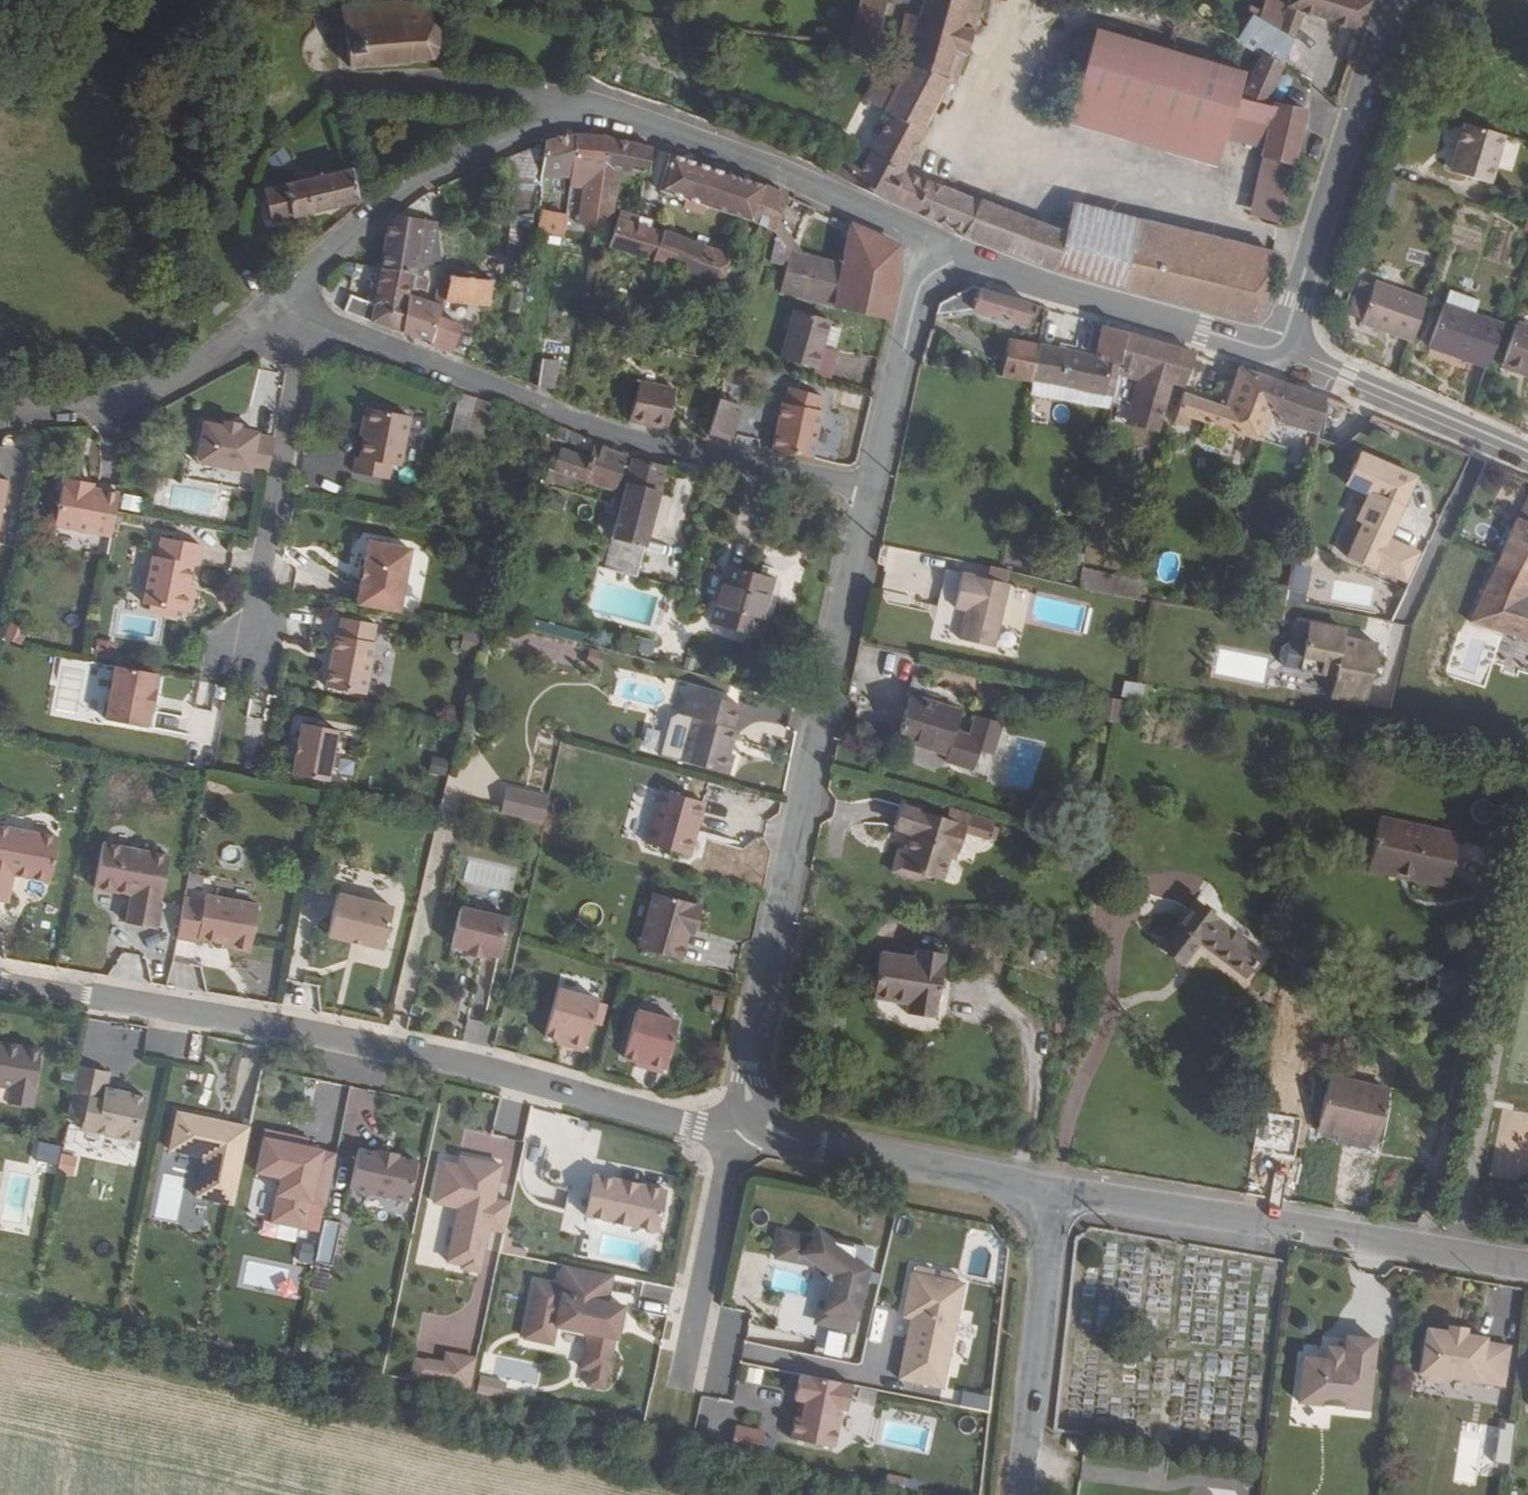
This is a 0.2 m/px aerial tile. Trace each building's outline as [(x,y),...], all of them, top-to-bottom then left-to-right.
[(430,9),(435,4),(435,0),(430,1),(430,0),(425,0),(425,1),(402,2),(402,0),(395,0),(395,3),(377,4),(377,1),(371,2),(371,4),(342,7),(345,39),(332,40),(334,59),(347,58),(348,70),(429,64),(440,53),(438,26),(431,26),(430,9)] [(979,0),(916,0),(902,59),(909,62),(884,110),(878,106),(870,122),(880,128),(855,172),(843,167),(837,177),(903,208),(944,225),(954,190),(912,175),(953,86),(958,88),(969,48),(979,0)] [(891,0),(866,0),(856,47),(867,48),(871,31),(884,32),(890,4),(891,0)] [(1302,9),(1357,31),(1366,0),(1283,0),(1274,27),(1250,12),(1234,40),(1254,51),(1278,65),(1302,9)] [(1231,96),(1237,71),(1091,31),(1073,101),(1222,141),(1224,128),(1231,96)] [(1273,75),(1278,65),(1254,51),(1240,97),(1263,100),(1273,75)] [(1263,139),(1272,102),(1263,100),(1240,97),(1231,96),(1224,128),(1263,139)] [(1216,167),(1222,141),(1073,101),(1066,123),(1216,167)] [(1291,162),(1304,107),(1272,102),(1263,139),(1259,152),(1291,162)] [(1465,179),(1480,130),(1437,117),(1429,144),(1436,146),(1429,167),(1465,179)] [(575,168),(575,136),(544,140),(541,174),(543,176),(574,177),(575,168)] [(605,171),(608,138),(575,136),(575,168),(594,168),(592,192),(585,228),(595,229),(605,171)] [(648,175),(654,149),(608,138),(605,171),(595,229),(607,231),(618,170),(648,175)] [(1429,167),(1436,146),(1429,144),(1422,165),(1429,167)] [(531,211),(536,186),(535,145),(498,163),(509,216),(531,211)] [(695,203),(706,165),(672,154),(660,193),(695,203)] [(706,211),(713,190),(708,188),(715,168),(706,165),(695,203),(694,208),(706,211)] [(360,198),(351,167),(303,177),(311,212),(359,199),(360,198)] [(719,192),(725,172),(715,168),(708,188),(713,190),(719,192)] [(726,212),(737,176),(725,172),(719,192),(713,190),(706,211),(714,213),(717,209),(726,212)] [(750,219),(761,185),(737,176),(726,212),(750,219)] [(311,212),(303,177),(266,187),(274,221),(311,212)] [(770,226),(782,194),(761,185),(750,219),(770,226)] [(953,229),(968,196),(954,190),(944,225),(953,229)] [(1127,251),(968,196),(953,229),(1039,264),(1118,284),(1127,251)] [(567,224),(570,207),(544,201),(540,219),(567,224)] [(519,281),(531,211),(509,216),(503,217),(501,252),(508,252),(507,262),(497,261),(496,280),(519,281)] [(640,216),(620,212),(618,219),(638,223),(640,216)] [(440,258),(434,232),(435,232),(432,216),(402,214),(397,218),(395,235),(391,234),(385,267),(414,270),(421,266),(440,258)] [(667,231),(638,223),(618,219),(609,247),(659,260),(667,231)] [(1256,319),(1271,250),(1136,219),(1127,251),(1118,284),(1256,319)] [(735,280),(750,229),(733,224),(732,227),(726,248),(720,246),(667,231),(659,260),(666,261),(703,272),(726,278),(735,280)] [(726,248),(732,227),(726,226),(720,246),(726,248)] [(900,279),(896,247),(850,226),(835,273),(778,255),(768,284),(889,324),(900,279)] [(416,298),(421,266),(414,270),(408,295),(416,298)] [(402,328),(408,295),(414,270),(385,267),(377,305),(374,320),(402,328)] [(721,292),(726,278),(703,272),(699,286),(721,292)] [(492,305),(496,280),(446,275),(446,279),(442,298),(492,305)] [(442,298),(446,279),(439,278),(436,297),(442,298)] [(1411,342),(1426,300),(1375,282),(1373,287),(1361,283),(1349,315),(1362,320),(1360,324),(1411,342)] [(1026,324),(1033,304),(976,286),(939,304),(937,312),(969,307),(1026,324)] [(676,313),(679,298),(660,293),(657,308),(676,313)] [(465,324),(439,317),(440,305),(416,298),(408,295),(402,328),(434,337),(433,341),(458,352),(465,324)] [(374,320),(377,305),(350,296),(345,311),(374,320)] [(1486,368),(1501,325),(1442,305),(1427,347),(1486,368)] [(816,366),(831,318),(798,307),(783,355),(816,366)] [(833,377),(849,324),(831,318),(816,366),(814,372),(833,377)] [(1513,324),(1500,361),(1527,370),(1527,329),(1513,324)] [(1122,362),(1127,334),(1103,327),(1097,355),(1096,358),(1112,360),(1109,376),(1119,378),(1120,370),(1122,362)] [(1042,345),(933,328),(924,364),(1035,382),(1042,345)] [(1195,356),(1127,334),(1122,362),(1151,372),(1135,422),(1147,425),(1151,413),(1160,416),(1171,383),(1175,385),(1185,388),(1195,356)] [(1109,376),(1112,360),(1096,358),(1097,355),(1042,345),(1035,382),(1107,393),(1109,376)] [(1527,378),(1527,370),(1500,361),(1497,369),(1527,380),(1527,378)] [(1135,422),(1151,372),(1122,362),(1120,370),(1142,377),(1128,420),(1135,422)] [(556,391),(560,366),(543,363),(539,387),(556,391)] [(1272,418),(1282,384),(1237,370),(1233,383),(1228,400),(1226,408),(1220,428),(1264,443),(1274,419),(1272,418)] [(1228,400),(1233,383),(1223,380),(1217,397),(1228,400)] [(671,429),(678,389),(643,383),(636,424),(671,429)] [(1164,418),(1175,385),(1171,383),(1160,416),(1164,418)] [(809,450),(821,408),(818,407),(822,393),(790,384),(785,400),(782,400),(770,445),(809,450)] [(1321,437),(1328,400),(1282,384),(1272,418),(1274,419),(1321,437)] [(458,394),(449,435),(482,443),(491,401),(458,394)] [(1226,408),(1184,395),(1177,413),(1180,414),(1178,420),(1188,424),(1190,417),(1220,428),(1226,408)] [(733,439),(744,404),(724,396),(712,432),(733,439)] [(402,463),(410,413),(370,406),(366,409),(365,418),(368,422),(365,442),(362,455),(358,454),(355,471),(390,476),(393,462),(402,463)] [(1159,433),(1164,418),(1160,416),(1151,413),(1147,425),(1135,422),(1134,426),(1159,433)] [(247,428),(248,422),(231,419),(230,425),(247,428)] [(276,474),(282,438),(265,435),(265,431),(247,428),(230,425),(212,421),(204,461),(276,474)] [(625,474),(631,452),(607,445),(598,441),(596,447),(578,443),(575,449),(563,446),(557,466),(617,489),(629,493),(633,476),(625,474)] [(1407,576),(1420,547),(1390,533),(1412,486),(1406,466),(1365,446),(1350,477),(1373,488),(1360,513),(1366,516),(1349,550),(1374,563),(1375,560),(1407,576)] [(643,574),(673,462),(639,454),(633,476),(629,493),(608,566),(643,574)] [(124,536),(133,493),(107,488),(96,487),(98,481),(77,477),(68,525),(124,536)] [(26,486),(2,482),(0,490),(0,575),(7,576),(26,486)] [(1526,520),(1517,516),(1505,542),(1527,553),(1527,517),(1526,520)] [(201,585),(205,566),(210,567),(214,546),(175,538),(172,554),(166,553),(157,605),(196,612),(201,585)] [(404,611),(415,548),(374,540),(363,604),(404,611)] [(1505,542),(1476,617),(1527,635),(1527,553),(1505,542)] [(994,634),(1014,571),(967,556),(956,591),(969,594),(960,623),(994,634)] [(761,629),(775,573),(730,562),(715,618),(761,629)] [(1087,569),(1082,588),(1111,596),(1116,576),(1087,569)] [(202,613),(207,587),(201,585),(196,612),(202,613)] [(371,692),(380,640),(377,640),(380,621),(345,616),(343,634),(340,634),(331,686),(371,692)] [(496,640),(501,621),(490,618),(486,638),(496,640)] [(1364,709),(1379,633),(1309,620),(1301,662),(1323,666),(1321,677),(1334,680),(1330,702),(1364,709)] [(476,652),(479,634),(463,632),(460,650),(476,652)] [(93,658),(107,660),(110,642),(96,639),(93,658)] [(79,717),(82,661),(56,659),(53,716),(79,717)] [(166,702),(169,687),(166,686),(169,672),(128,665),(119,717),(160,724),(164,702),(166,702)] [(1120,697),(1143,701),(1146,685),(1123,681),(1120,697)] [(723,748),(730,723),(726,723),(732,699),(684,686),(678,711),(690,714),(678,757),(723,769),(729,749),(723,748)] [(940,749),(953,704),(905,690),(891,733),(940,749)] [(334,776),(342,724),(308,719),(298,771),(334,776)] [(350,777),(353,761),(338,758),(335,774),(350,777)] [(497,813),(543,824),(551,795),(505,783),(497,813)] [(696,817),(701,798),(657,786),(642,839),(686,851),(691,833),(685,831),(690,815),(696,817)] [(950,823),(955,809),(943,804),(903,787),(894,809),(906,815),(899,830),(893,828),(884,851),(910,863),(913,856),(933,864),(943,842),(949,843),(956,824),(950,823)] [(961,812),(967,799),(949,792),(943,804),(955,809),(961,812)] [(956,824),(961,812),(955,809),(950,823),(956,824)] [(73,827),(6,812),(0,840),(0,887),(20,892),(27,859),(42,862),(40,868),(63,873),(73,827)] [(1453,875),(1461,831),(1384,813),(1372,865),(1400,870),(1402,863),(1453,875)] [(691,833),(696,817),(690,815),(685,831),(691,833)] [(160,922),(176,849),(109,834),(99,881),(122,885),(124,880),(138,883),(137,888),(131,917),(160,922)] [(709,926),(715,907),(664,892),(647,950),(691,962),(699,935),(702,924),(709,926)] [(256,943),(264,905),(213,895),(213,897),(192,893),(184,933),(204,937),(205,933),(215,935),(225,937),(242,944),(252,947),(256,943)] [(1269,946),(1201,894),(1167,938),(1190,957),(1207,936),(1251,970),(1269,946)] [(496,960),(503,921),(456,910),(447,949),(463,952),(462,957),(479,961),(480,956),(496,960)] [(378,974),(387,932),(332,920),(323,963),(378,974)] [(706,937),(709,926),(702,924),(699,935),(706,937)] [(928,1004),(945,940),(917,934),(915,940),(882,931),(870,977),(904,986),(901,997),(928,1004)] [(242,944),(225,937),(215,935),(215,939),(242,944)] [(581,1048),(595,996),(555,984),(541,1031),(567,1039),(566,1044),(581,1048)] [(659,1069),(674,1016),(633,1005),(619,1053),(645,1059),(643,1065),(659,1069)] [(489,1043),(490,1025),(468,1023),(466,1041),(489,1043)] [(53,1049),(0,1039),(0,1099),(42,1107),(53,1049)] [(147,1141),(156,1097),(118,1089),(121,1072),(91,1065),(81,1118),(93,1121),(92,1130),(147,1141)] [(1379,1125),(1389,1081),(1330,1067),(1320,1111),(1379,1125)] [(1379,1125),(1320,1111),(1318,1119),(1378,1133),(1379,1125)] [(167,1154),(200,1160),(192,1201),(234,1209),(241,1168),(249,1127),(175,1112),(167,1154)] [(336,1154),(261,1139),(254,1178),(276,1182),(268,1225),(307,1232),(312,1204),(326,1206),(336,1154)] [(36,1140),(32,1158),(57,1162),(60,1144),(36,1140)] [(419,1204),(428,1164),(408,1160),(409,1156),(389,1152),(388,1156),(369,1151),(360,1191),(419,1204)] [(59,1153),(59,1173),(75,1173),(74,1153),(59,1153)] [(495,1200),(502,1167),(441,1156),(432,1208),(454,1212),(443,1268),(481,1275),(489,1233),(502,1236),(508,1202),(495,1200)] [(668,1237),(677,1196),(605,1180),(596,1221),(668,1237)] [(309,1287),(327,1290),(341,1221),(323,1218),(309,1287)] [(819,1328),(853,1335),(866,1269),(816,1234),(780,1229),(773,1259),(800,1263),(828,1281),(819,1328)] [(619,1378),(631,1310),(617,1308),(622,1280),(573,1270),(569,1292),(545,1287),(533,1342),(561,1348),(565,1329),(597,1337),(589,1372),(599,1374),(597,1391),(612,1394),(614,1378),(619,1378)] [(898,1382),(942,1390),(962,1283),(910,1273),(900,1326),(909,1327),(898,1382)] [(1475,1326),(1476,1320),(1457,1316),(1455,1325),(1474,1329),(1475,1326)] [(1512,1381),(1520,1341),(1493,1336),(1495,1331),(1475,1326),(1474,1329),(1455,1325),(1437,1320),(1428,1364),(1434,1373),(1447,1375),(1455,1369),(1512,1381)] [(1371,1413),(1377,1340),(1343,1337),(1341,1358),(1302,1355),(1298,1407),(1371,1413)] [(408,1383),(469,1395),(475,1361),(444,1354),(442,1362),(414,1356),(408,1383)] [(830,1452),(837,1415),(844,1416),(849,1389),(796,1378),(791,1405),(801,1407),(799,1423),(791,1423),(787,1445),(830,1452)] [(987,1410),(990,1395),(962,1390),(959,1406),(987,1410)] [(733,1450),(762,1452),(763,1428),(734,1427),(733,1450)]
